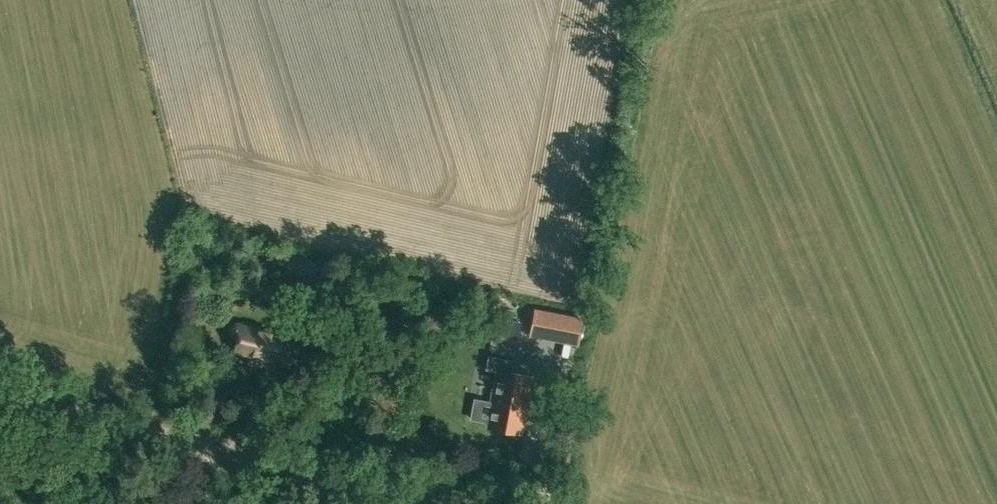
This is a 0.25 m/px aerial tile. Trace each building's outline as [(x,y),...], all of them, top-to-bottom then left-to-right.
[(534,308),(529,335),(579,344),(584,317),(534,308)] [(520,322),(495,317),(491,339),(516,344),(520,322)] [(235,350),(274,360),(274,362),(276,362),(278,362),(279,362),(280,361),(281,359),(282,358),(282,357),(282,355),(281,353),(280,351),(278,351),(282,336),(258,330),(258,332),(242,328),(242,326),(239,325),(238,325),(235,326),(234,327),(233,328),(232,330),(232,331),(233,333),(233,335),(234,336),(236,337),(238,337),(235,350)] [(519,432),(521,423),(524,407),(526,408),(532,376),(510,372),(513,360),(488,355),(486,368),(496,370),(492,388),(489,401),(492,401),(488,426),(505,429),(506,433),(514,435),(516,431),(519,432)]
